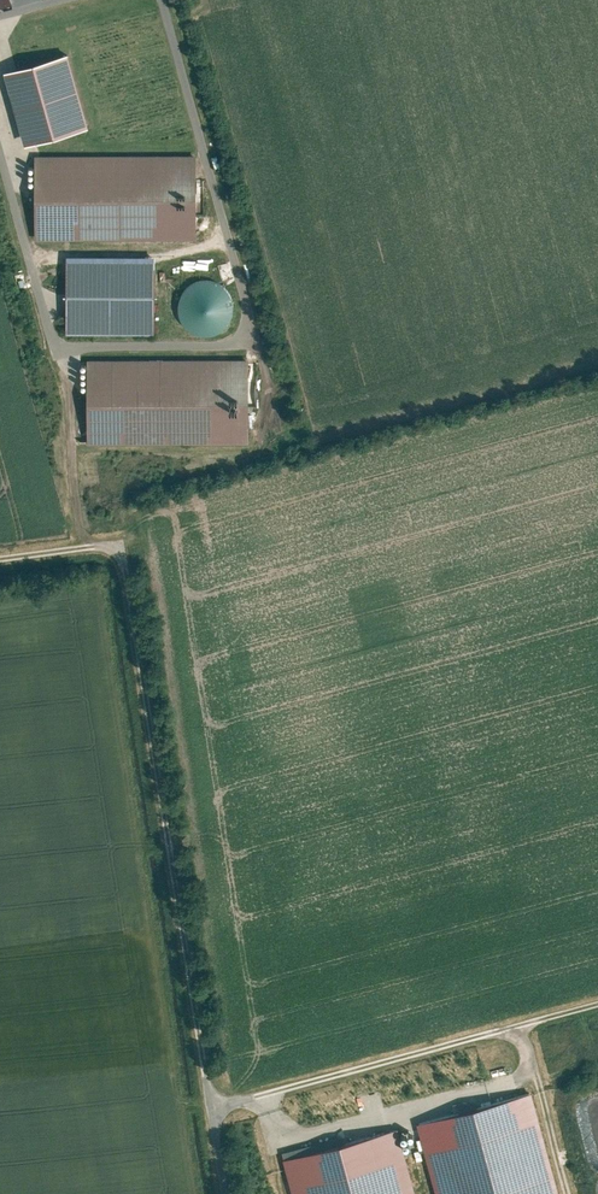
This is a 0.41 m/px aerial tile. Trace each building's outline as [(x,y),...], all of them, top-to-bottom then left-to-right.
[(65,52),(1,69),(23,143),(87,125),(65,52)] [(34,153),(34,237),(195,238),(195,153),(34,153)] [(154,256),(65,255),(64,331),(153,332),(154,256)] [(232,308),(232,298),(228,290),(222,283),(213,278),(204,277),(194,278),(186,283),(180,291),(177,300),(177,309),(180,318),(185,325),(192,330),(201,332),(209,332),(217,329),(224,324),(229,317),(232,308)] [(248,441),(247,356),(86,357),(87,442),(248,441)] [(436,1193),(558,1193),(530,1091),(416,1121),(436,1193)] [(282,1159),(291,1193),(416,1193),(399,1128),(282,1159)]
